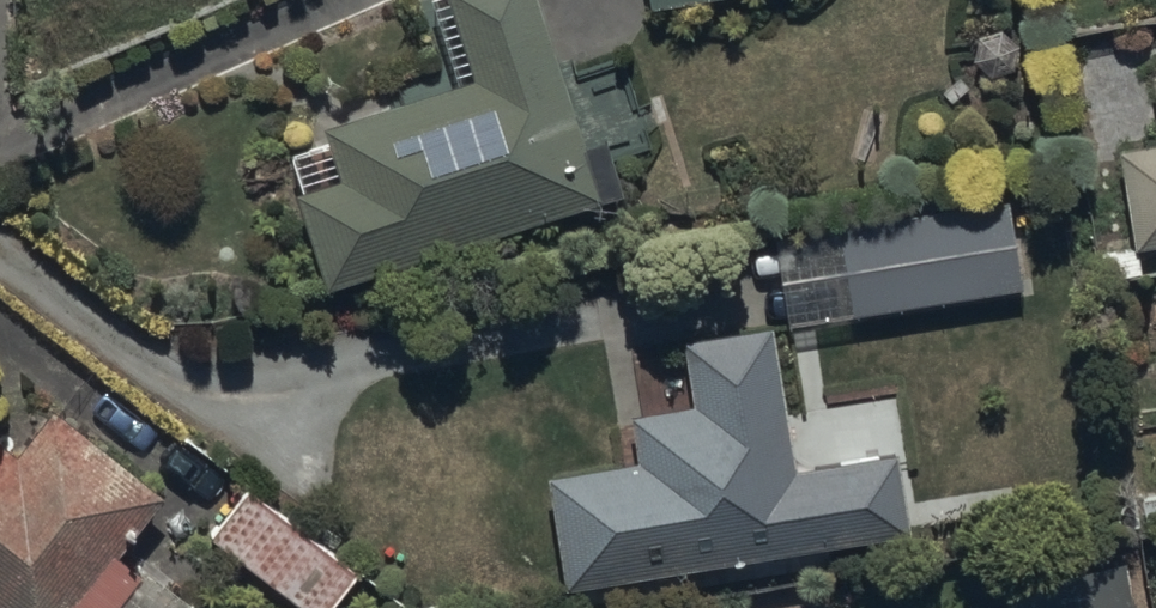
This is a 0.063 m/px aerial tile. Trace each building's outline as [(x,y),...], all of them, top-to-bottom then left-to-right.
[(542,0),(446,0),(471,80),(327,125),(334,148),(298,159),(308,192),(298,195),(326,286),(625,194),(609,140),(588,146),(542,0)] [(1140,247),(1155,244),(1155,146),(1125,151),(1140,247)] [(785,323),(1023,285),(1010,203),(772,240),(785,323)] [(908,532),(897,457),(794,472),(777,353),(773,329),(684,342),(694,411),(633,420),(639,463),(549,476),(565,583),(908,532)] [(55,414),(8,476),(0,470),(0,607),(126,607),(119,603),(141,574),(119,558),(166,496),(55,414)] [(359,564),(250,479),(211,530),(311,607),(324,607),(359,564)] [(1016,607),(1143,607),(1139,574),(1014,592),(1016,607)]
